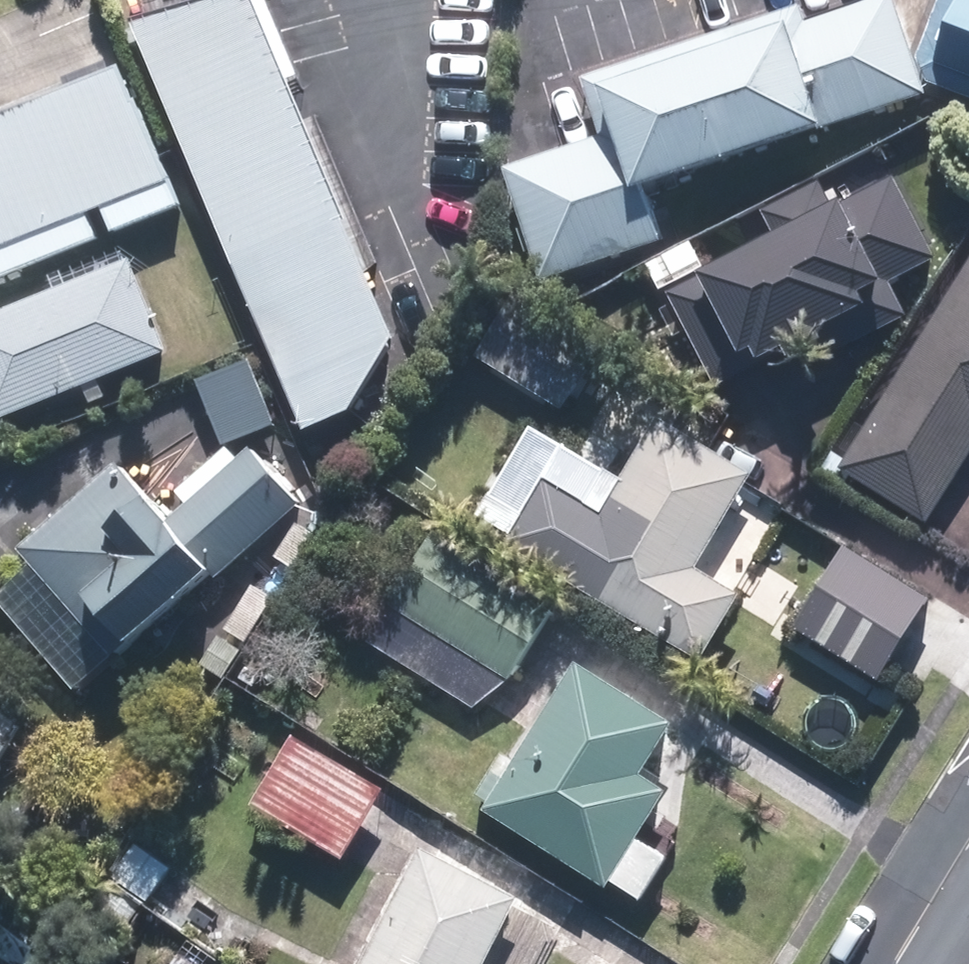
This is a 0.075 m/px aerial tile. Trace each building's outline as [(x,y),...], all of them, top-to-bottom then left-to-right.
[(141,27),(316,428),(366,399),(398,314),(260,0),(203,0),(141,27)] [(586,78),(604,131),(505,166),(546,279),(660,239),(643,192),(931,90),(899,0),(857,0),(809,17),(804,1),(586,78)] [(922,60),(938,80),(968,92),(968,0),(946,0),(922,60)] [(0,117),(0,201),(16,240),(177,177),(133,65),(0,117)] [(785,232),(674,286),(718,377),(823,326),(839,359),(916,322),(896,281),(943,258),(901,173),(840,202),(830,182),(774,209),(785,232)] [(0,308),(0,418),(175,349),(138,255),(0,308)] [(960,280),(848,462),(936,517),(968,463),(968,265),(960,280)] [(549,396),(566,407),(597,357),(512,304),(481,354),(494,362),(489,370),(544,404),(549,396)] [(281,419),(255,358),(192,384),(204,414),(213,410),(226,442),(281,419)] [(540,419),(482,510),(715,657),(754,596),(728,581),(753,542),(724,523),(758,470),(668,413),(629,476),(540,419)] [(312,487),(267,441),(245,462),(231,448),(184,494),(192,503),(181,513),(129,459),(25,560),(32,567),(0,598),(0,613),(84,700),(222,566),(227,570),(312,487)] [(563,599),(442,526),(374,640),(495,713),(563,599)] [(888,680),(936,593),(849,546),(805,626),(785,615),(765,652),(863,706),(880,675),(888,680)] [(513,737),(478,798),(653,899),(678,855),(650,839),(675,796),(647,780),(682,719),(587,664),(537,751),(513,737)] [(32,714),(0,698),(0,775),(32,714)] [(297,729),(255,800),(357,860),(399,789),(297,729)] [(425,836),(365,963),(549,963),(560,943),(515,922),(532,887),(425,836)]
